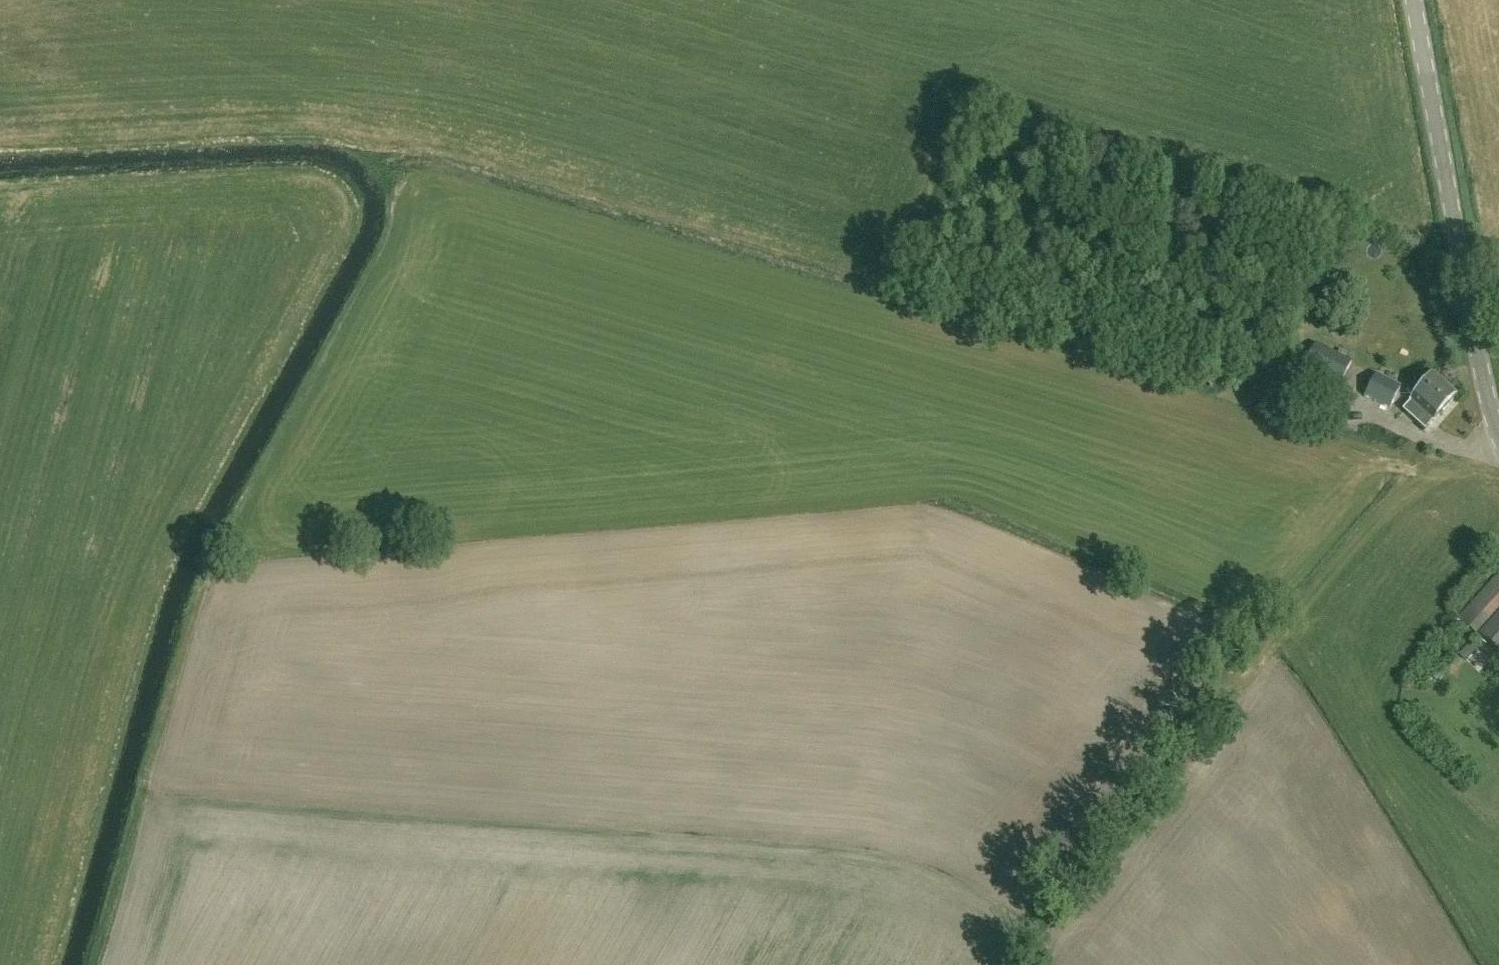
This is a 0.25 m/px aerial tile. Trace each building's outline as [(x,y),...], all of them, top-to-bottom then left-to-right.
[(1305,367),(1341,386),(1352,364),(1316,346),(1305,367)] [(1365,398),(1391,410),(1401,388),(1376,376),(1365,398)] [(1435,377),(1412,402),(1413,403),(1405,412),(1426,431),(1457,397),(1435,377)] [(1498,611),(1498,574),(1459,619),(1477,635),(1498,611)] [(1479,637),(1498,655),(1498,614),(1479,637)] [(1436,682),(1441,674),(1435,669),(1429,678),(1436,682)]
